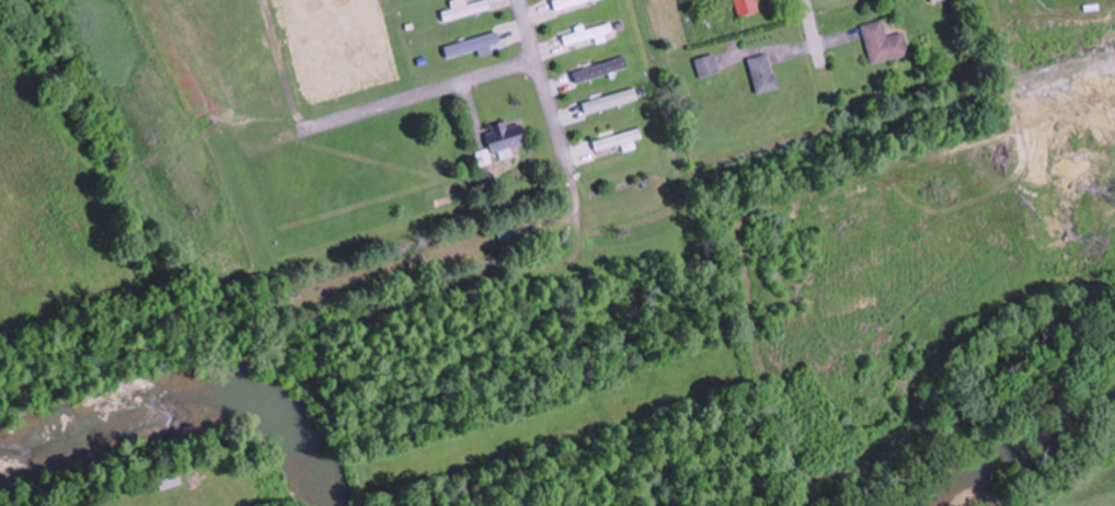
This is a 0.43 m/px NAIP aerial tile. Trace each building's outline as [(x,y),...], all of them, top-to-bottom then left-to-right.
[(444,22),(491,9),(489,0),(479,0),(467,3),(466,0),(452,0),(454,7),(441,11),(444,22)] [(556,11),(599,0),(553,0),(556,11)] [(737,15),(758,11),(757,0),(734,0),(737,15)] [(905,31),(887,35),(884,20),(863,24),(871,63),(910,54),(905,31)] [(576,28),(577,33),(563,35),(565,43),(614,35),(612,23),(576,28)] [(480,54),(502,49),(499,32),(444,45),(447,57),(479,50),(480,54)] [(749,58),(757,93),(778,89),(771,53),(749,58)] [(700,78),(720,72),(715,54),(695,59),(700,78)] [(629,68),(626,56),(573,72),(577,83),(629,68)] [(639,100),(636,88),(583,103),(587,116),(639,100)] [(528,146),(524,123),(507,126),(507,124),(486,128),(491,153),(505,151),(505,150),(528,146)] [(643,137),(640,127),(593,142),(596,153),(643,137)]
